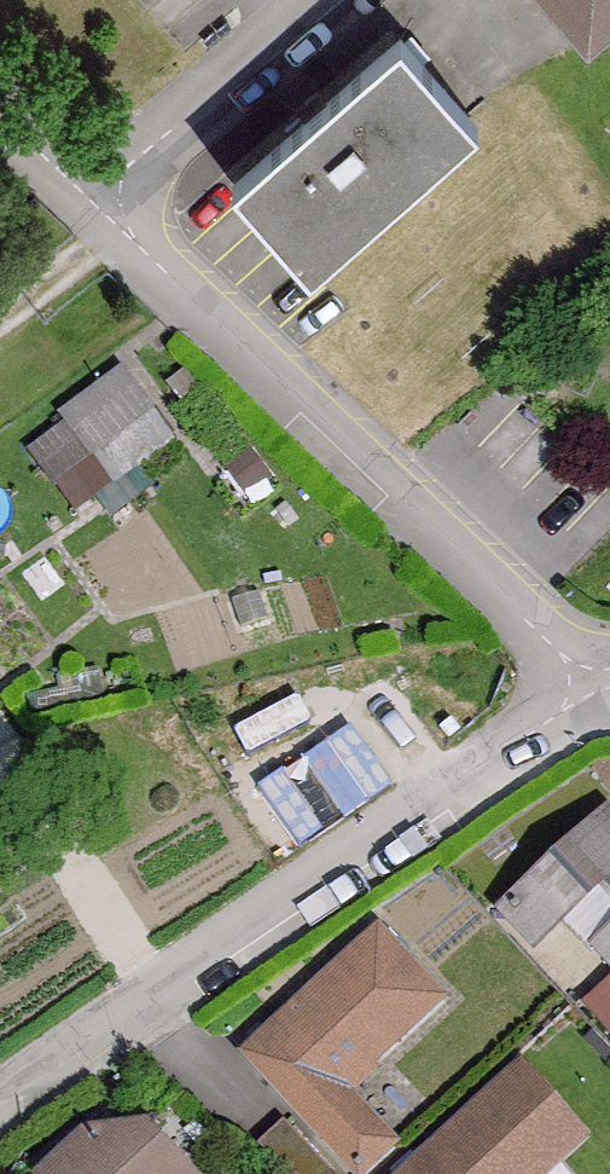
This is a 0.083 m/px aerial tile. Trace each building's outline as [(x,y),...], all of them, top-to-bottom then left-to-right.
[(588,32),(609,14),(609,0),(561,0),(588,32)] [(400,39),(234,185),(302,261),(468,116),(400,39)] [(71,425),(31,453),(52,483),(94,453),(114,480),(170,438),(122,372),(63,414),(71,425)] [(506,908),(537,943),(562,920),(590,950),(598,943),(609,956),(609,820),(605,815),(506,908)] [(245,1054),(357,1173),(360,1173),(392,1144),(312,1056),(343,1027),(373,1060),(440,998),(378,930),(245,1054)] [(406,1173),(476,1173),(486,1165),(494,1173),(542,1173),(584,1135),(522,1068),(406,1173)] [(283,1120),(256,1145),(284,1173),(331,1173),(332,1173),(283,1120)] [(146,1134),(87,1139),(49,1173),(183,1173),(146,1134)]
